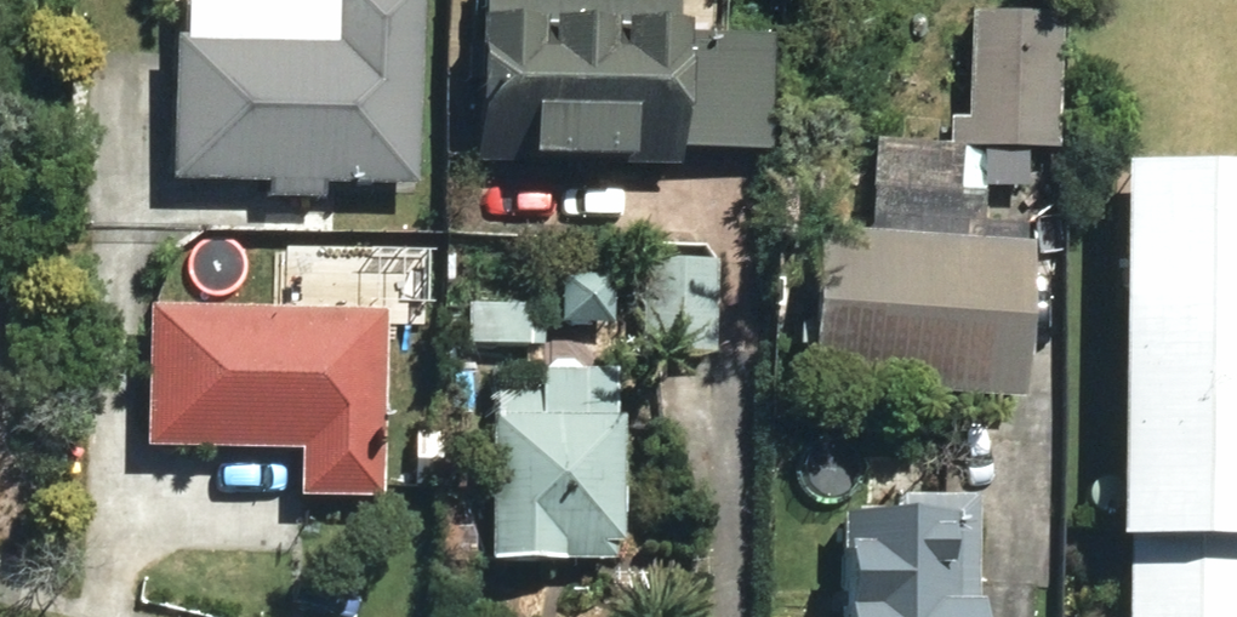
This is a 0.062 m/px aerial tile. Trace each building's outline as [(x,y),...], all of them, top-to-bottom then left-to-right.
[(180,175),(425,182),(430,0),(349,0),(348,37),(184,32),(180,175)] [(593,185),(593,172),(667,171),(667,155),(759,155),(760,42),(665,42),(664,0),(455,0),(455,172),(566,170),(567,184),(593,185)] [(876,191),(943,192),(944,153),(1048,154),(1050,22),(961,18),(959,122),(940,122),(940,149),(876,148),(876,191)] [(777,116),(802,116),(802,79),(778,78),(777,116)] [(1101,175),(1096,550),(1116,550),(1116,616),(1236,616),(1236,177),(1101,175)] [(794,394),(1010,407),(1019,249),(804,236),(794,394)] [(631,356),(706,357),(707,265),(634,264),(631,356)] [(523,307),(463,306),(462,347),(537,349),(537,325),(523,327),(523,307)] [(292,501),(369,504),(373,319),(137,313),(133,453),(293,456),(292,501)] [(480,567),(603,567),(603,551),(609,551),(609,425),(575,425),(575,378),(529,379),(529,399),(480,398),(480,567)] [(823,616),(968,616),(964,614),(966,506),(885,503),(884,525),(825,524),(823,616)]
